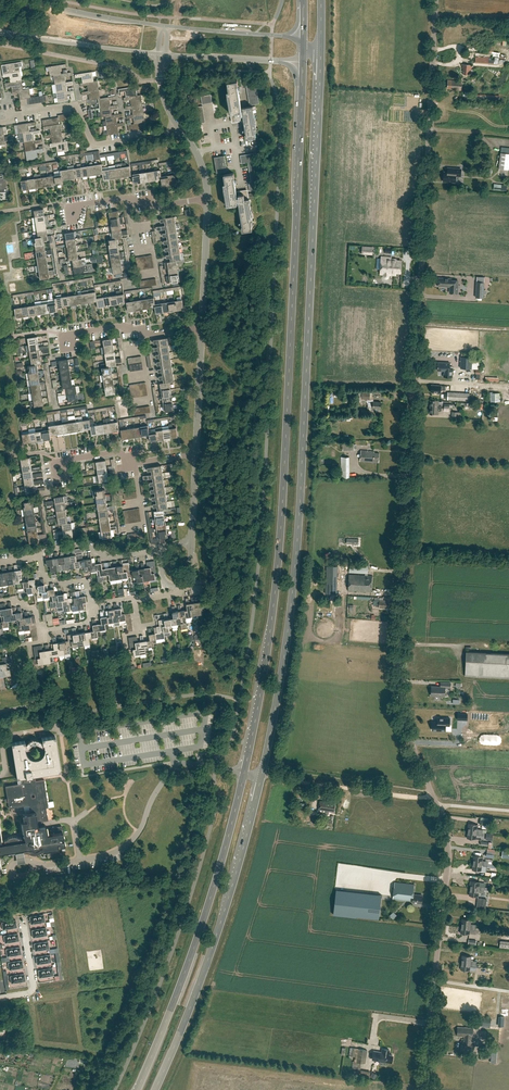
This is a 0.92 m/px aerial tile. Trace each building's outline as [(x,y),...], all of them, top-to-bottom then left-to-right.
[(9,73),(20,71),(20,67),(22,66),(22,65),(22,62),(21,62),(19,62),(2,65),(3,72),(5,72),(5,73),(9,73)] [(61,74),(60,68),(66,67),(66,64),(48,66),(50,75),(54,75),(61,74)] [(473,74),(473,69),(471,69),(471,65),(462,64),(462,68),(463,68),(463,74),(473,74)] [(10,76),(11,82),(22,80),(20,71),(9,73),(5,73),(3,74),(4,77),(10,76)] [(94,81),(94,80),(92,71),(75,74),(76,77),(82,76),(83,82),(94,81)] [(66,82),(65,76),(71,75),(71,72),(68,73),(64,73),(61,74),(54,75),(55,84),(66,82)] [(11,86),(12,91),(23,89),(22,80),(11,82),(5,83),(5,86),(5,87),(11,86)] [(88,91),(99,89),(97,80),(94,80),(94,81),(83,82),(80,82),(81,86),(87,85),(88,90),(88,91)] [(237,94),(236,85),(238,85),(237,80),(227,82),(229,91),(227,91),(230,113),(231,113),(231,114),(232,121),(234,121),(243,119),(244,126),(245,125),(247,134),(245,134),(246,139),(255,137),(255,139),(256,143),(259,142),(258,139),(258,137),(256,137),(254,128),(256,128),(253,106),(241,107),(239,93),(237,94)] [(461,90),(462,81),(448,80),(447,87),(455,88),(455,90),(461,90)] [(56,93),(67,91),(66,85),(73,84),(72,81),(66,82),(55,84),(56,93)] [(255,104),(259,103),(256,84),(246,85),(246,86),(249,105),(255,104)] [(137,95),(136,86),(118,89),(119,92),(118,92),(119,95),(121,95),(121,92),(125,91),(126,97),(137,95)] [(29,97),(31,97),(29,88),(23,89),(12,91),(13,94),(19,93),(20,99),(23,98),(26,98),(29,97)] [(98,98),(100,98),(99,89),(88,91),(88,90),(82,91),(82,95),(88,94),(89,100),(98,98)] [(67,91),(56,93),(53,93),(53,97),(54,98),(57,97),(58,102),(69,100),(68,94),(71,94),(71,100),(75,99),(74,90),(67,91)] [(131,105),(142,104),(141,94),(137,95),(126,97),(124,97),(124,101),(130,100),(131,105)] [(189,103),(197,102),(197,98),(196,94),(188,95),(189,103)] [(111,106),(111,105),(110,100),(116,99),(116,96),(100,98),(98,98),(100,107),(111,106)] [(133,114),(144,113),(142,104),(131,105),(125,106),(126,110),(132,109),(133,114)] [(101,116),(105,116),(112,115),(111,109),(117,108),(117,105),(111,105),(111,106),(100,107),(101,116)] [(122,113),(119,114),(112,115),(105,116),(106,125),(117,123),(117,117),(123,116),(122,113)] [(138,123),(141,123),(145,122),(144,113),(133,114),(126,115),(127,119),(133,118),(134,124),(138,123)] [(23,133),(30,131),(29,126),(35,125),(35,122),(17,124),(19,133),(23,133)] [(124,125),(124,122),(117,123),(106,125),(108,134),(119,132),(118,126),(124,125)] [(51,134),(62,133),(60,124),(59,124),(56,124),(53,125),(50,125),(46,126),(43,126),(44,129),(50,128),(51,134)] [(35,140),(34,134),(40,133),(40,130),(30,131),(23,133),(24,142),(35,140)] [(52,143),(63,141),(62,133),(51,134),(45,135),(45,138),(51,137),(52,143)] [(37,149),(36,143),(42,142),(41,139),(35,140),(24,142),(26,151),(37,149)] [(52,143),(50,143),(50,147),(57,146),(57,152),(58,156),(64,155),(64,151),(69,150),(67,141),(64,141),(63,141),(52,143)] [(37,149),(26,151),(27,160),(38,158),(37,152),(43,151),(43,148),(37,149)] [(100,155),(99,150),(92,151),(93,154),(94,159),(100,158),(100,157),(105,156),(104,154),(100,155)] [(501,153),(499,168),(508,170),(508,167),(508,154),(501,153)] [(216,173),(224,172),(223,166),(226,166),(224,155),(216,157),(214,157),(215,162),(216,173)] [(255,161),(254,161),(251,162),(248,162),(249,168),(251,181),(249,182),(248,182),(249,191),(251,191),(257,190),(255,181),(258,180),(255,161)] [(122,163),(123,167),(124,176),(131,175),(130,166),(126,166),(125,162),(122,163)] [(124,176),(123,167),(122,163),(115,164),(115,165),(117,177),(124,176)] [(82,176),(81,167),(80,164),(77,164),(77,167),(74,168),(76,177),(82,176)] [(102,170),(102,168),(101,164),(94,165),(96,174),(103,173),(102,170)] [(89,175),(96,174),(94,165),(88,166),(89,175)] [(109,167),(109,169),(111,178),(117,177),(115,165),(109,166),(109,167)] [(82,176),(89,175),(88,166),(81,167),(82,176)] [(104,180),(111,178),(109,169),(109,167),(102,168),(102,170),(103,173),(104,180)] [(69,179),(76,177),(74,168),(67,169),(69,179)] [(154,170),(153,171),(155,180),(161,179),(161,176),(161,174),(160,170),(157,170),(157,168),(154,169),(154,170)] [(461,176),(461,169),(449,168),(448,173),(444,172),(443,181),(456,182),(456,175),(461,176)] [(62,180),(69,179),(67,169),(60,170),(61,171),(61,174),(62,180)] [(132,172),(133,174),(132,174),(134,184),(141,182),(139,173),(139,170),(132,172)] [(148,171),(146,172),(148,181),(155,180),(153,171),(151,171),(150,170),(148,170),(148,171)] [(55,175),(56,185),(63,183),(62,180),(61,174),(61,171),(54,172),(55,175)] [(141,182),(148,181),(146,172),(139,173),(141,182)] [(170,172),(167,172),(168,175),(169,184),(176,183),(174,174),(171,174),(170,172)] [(250,221),(252,220),(249,199),(249,198),(248,193),(248,191),(245,191),(237,193),(236,186),(234,186),(233,178),(234,178),(234,173),(224,174),(225,183),(223,184),(227,206),(236,204),(238,204),(240,218),(242,218),(243,226),(241,226),(242,231),(252,230),(250,221)] [(162,174),(161,174),(161,176),(161,179),(162,186),(169,184),(168,175),(164,176),(164,175),(162,174)] [(48,176),(49,186),(56,185),(55,175),(48,176)] [(43,187),(49,186),(48,176),(41,177),(43,187)] [(36,188),(43,187),(41,177),(34,178),(36,188)] [(29,189),(36,188),(34,178),(28,179),(29,189)] [(22,190),(29,189),(28,179),(21,180),(22,190)] [(35,217),(44,215),(43,209),(43,208),(34,210),(35,217)] [(119,217),(118,210),(109,212),(110,219),(119,217)] [(36,224),(46,222),(49,222),(48,215),(44,215),(35,217),(36,224)] [(166,225),(157,226),(156,226),(157,230),(167,228),(168,232),(162,233),(163,236),(168,236),(169,239),(163,240),(164,244),(169,243),(170,246),(165,247),(165,251),(170,250),(171,254),(166,254),(166,258),(172,257),(172,261),(177,260),(182,260),(174,216),(160,218),(161,222),(166,221),(166,225)] [(123,224),(122,217),(121,217),(119,217),(110,219),(111,225),(120,224),(123,224)] [(37,231),(47,229),(46,222),(36,224),(37,231)] [(122,231),(120,224),(111,225),(112,232),(122,231)] [(44,236),(44,237),(48,236),(47,229),(37,231),(38,237),(44,236)] [(128,234),(127,230),(122,231),(112,232),(113,239),(117,238),(117,239),(123,238),(123,237),(122,235),(128,234)] [(66,240),(75,238),(74,231),(65,233),(66,240)] [(34,238),(35,245),(45,243),(44,240),(47,240),(49,240),(49,236),(48,236),(44,237),(44,236),(38,237),(34,238)] [(67,246),(76,245),(75,238),(66,240),(67,246)] [(118,245),(117,239),(117,238),(113,239),(108,240),(109,247),(118,245)] [(36,252),(46,250),(45,243),(35,245),(36,252)] [(68,253),(78,252),(76,245),(67,246),(64,247),(65,254),(68,253)] [(110,254),(119,252),(118,245),(109,247),(110,254)] [(54,249),(46,250),(36,252),(37,258),(47,257),(46,254),(54,253),(54,249)] [(79,259),(79,258),(78,252),(68,253),(69,260),(72,260),(72,259),(79,259)] [(119,252),(110,254),(111,260),(120,259),(123,258),(121,252),(119,252)] [(38,265),(48,264),(47,257),(37,258),(38,265)] [(401,273),(401,261),(396,260),(396,259),(391,259),(391,257),(381,257),(380,274),(383,274),(383,275),(383,277),(384,278),(386,279),(387,278),(388,277),(389,276),(389,275),(395,275),(395,273),(401,273)] [(73,266),(83,265),(82,258),(79,258),(79,259),(72,259),(72,260),(73,266)] [(112,267),(122,266),(120,259),(111,260),(112,267)] [(178,267),(177,260),(172,261),(167,262),(165,262),(166,269),(168,269),(178,267)] [(39,272),(49,270),(48,264),(38,265),(39,272)] [(83,265),(73,266),(75,273),(84,272),(83,265)] [(122,266),(112,267),(113,274),(123,273),(122,266)] [(169,275),(179,274),(178,267),(168,269),(169,275)] [(49,270),(39,272),(41,279),(50,277),(50,274),(55,274),(58,273),(57,269),(54,269),(54,270),(49,270)] [(179,274),(169,275),(166,276),(167,283),(180,281),(179,274)] [(460,287),(461,285),(458,285),(459,281),(452,280),(452,279),(439,278),(439,285),(451,286),(450,293),(458,293),(458,287),(460,287)] [(484,298),(484,291),(485,282),(476,282),(476,297),(484,298)] [(88,290),(81,291),(83,303),(90,302),(88,292),(88,290)] [(78,294),(75,295),(76,304),(83,303),(81,291),(77,291),(78,294)] [(96,298),(95,291),(88,292),(90,302),(97,301),(96,298)] [(120,291),(116,291),(117,294),(118,304),(125,303),(124,293),(123,293),(121,294),(120,291)] [(111,305),(118,304),(117,294),(110,296),(111,305)] [(56,298),(55,298),(55,299),(55,302),(56,307),(63,306),(62,297),(61,295),(56,296),(56,298)] [(70,305),(76,304),(75,295),(68,296),(70,305)] [(65,296),(62,297),(63,306),(70,305),(68,296),(65,296)] [(105,306),(111,305),(110,296),(103,297),(105,306)] [(98,307),(105,306),(103,297),(96,298),(97,301),(98,307)] [(155,304),(154,297),(147,298),(149,308),(155,307),(155,304)] [(142,309),(149,308),(147,298),(140,300),(142,309)] [(55,299),(48,300),(49,303),(50,312),(57,311),(56,307),(55,302),(55,299)] [(175,301),(177,310),(184,309),(182,299),(175,301)] [(48,300),(41,301),(42,304),(43,313),(50,312),(49,303),(48,300)] [(135,310),(142,309),(140,300),(134,301),(135,310)] [(128,311),(135,310),(134,301),(127,302),(128,311)] [(170,311),(177,310),(175,301),(168,302),(170,311)] [(163,312),(170,311),(168,302),(162,303),(163,312)] [(156,313),(163,312),(162,303),(155,304),(155,307),(156,313)] [(37,315),(43,313),(42,304),(35,305),(37,315)] [(30,316),(37,315),(35,305),(28,306),(30,316)] [(23,317),(30,316),(28,306),(22,307),(23,317)] [(16,318),(23,317),(22,307),(15,308),(16,318)] [(29,345),(39,343),(37,336),(28,338),(29,345)] [(169,382),(175,381),(168,338),(168,337),(153,340),(154,343),(159,342),(159,346),(151,348),(151,351),(160,350),(161,353),(155,354),(156,358),(161,357),(162,361),(157,361),(157,365),(162,364),(163,368),(158,369),(158,372),(164,371),(164,375),(159,376),(159,379),(165,378),(165,382),(169,382)] [(104,347),(113,345),(112,338),(103,340),(104,347)] [(30,351),(42,349),(49,348),(49,345),(42,346),(42,347),(39,347),(39,343),(29,345),(30,351)] [(104,347),(105,353),(115,352),(113,345),(104,347)] [(40,350),(42,350),(42,349),(30,351),(31,358),(41,357),(40,350)] [(106,360),(116,359),(115,352),(105,353),(106,360)] [(472,369),(473,357),(461,356),(460,368),(472,369)] [(37,364),(42,364),(41,357),(31,358),(32,365),(37,364)] [(117,366),(117,365),(116,363),(122,362),(124,362),(123,357),(121,358),(116,359),(106,360),(107,363),(101,364),(102,368),(111,366),(117,366)] [(60,368),(69,366),(68,359),(59,361),(60,368)] [(452,378),(453,367),(450,367),(450,364),(438,362),(438,367),(438,371),(444,371),(444,377),(452,378)] [(39,371),(37,364),(32,365),(28,366),(29,373),(39,371)] [(61,374),(70,373),(69,366),(60,368),(61,374)] [(112,373),(111,366),(102,368),(103,375),(112,373)] [(30,379),(40,378),(41,377),(42,375),(40,374),(39,374),(39,373),(41,373),(42,373),(44,373),(45,374),(47,374),(46,370),(44,370),(39,371),(29,373),(30,379)] [(62,381),(72,379),(70,373),(61,374),(62,381)] [(104,381),(113,380),(112,373),(103,375),(104,381)] [(40,382),(40,378),(30,379),(31,386),(41,385),(41,384),(45,384),(45,382),(43,381),(40,382)] [(73,386),(72,379),(62,381),(63,388),(66,388),(66,387),(73,386)] [(105,388),(115,387),(113,380),(104,381),(105,388)] [(171,388),(169,382),(165,382),(160,383),(161,390),(171,388)] [(32,393),(42,391),(41,385),(31,386),(32,393)] [(67,394),(77,393),(76,386),(73,386),(66,387),(66,388),(67,394)] [(115,387),(105,388),(106,395),(116,393),(115,387)] [(162,397),(172,395),(171,388),(161,390),(162,397)] [(33,400),(43,398),(42,391),(32,393),(33,400)] [(381,402),(374,401),(374,400),(374,396),(372,396),(370,396),(370,391),(362,391),(362,393),(358,393),(358,397),(362,397),(362,399),(367,399),(367,401),(368,401),(368,402),(368,407),(367,410),(373,411),(373,408),(375,408),(380,408),(381,402)] [(492,401),(502,401),(502,392),(492,392),(492,401)] [(68,401),(78,400),(77,393),(67,394),(62,395),(58,396),(59,400),(63,399),(65,399),(67,397),(68,397),(68,401)] [(163,403),(173,402),(172,395),(162,397),(159,397),(160,400),(163,400),(163,403)] [(44,405),(43,398),(33,400),(34,407),(44,405)] [(441,411),(441,405),(439,405),(439,401),(431,401),(430,414),(438,414),(438,411),(441,411)] [(173,402),(163,403),(164,411),(174,409),(173,402)] [(110,418),(103,419),(104,423),(105,433),(112,432),(111,422),(110,418)] [(75,419),(69,420),(69,421),(69,422),(70,432),(77,431),(76,421),(75,419)] [(90,426),(90,420),(89,419),(82,420),(84,430),(91,429),(90,426)] [(99,434),(97,424),(95,425),(95,424),(94,424),(93,419),(90,420),(90,426),(91,429),(92,435),(99,434)] [(77,431),(84,430),(82,420),(76,421),(77,431)] [(69,421),(62,422),(62,423),(64,433),(70,432),(69,422),(69,421)] [(111,422),(112,432),(119,431),(117,421),(111,422)] [(57,434),(64,433),(62,423),(56,424),(57,434)] [(99,434),(105,433),(104,423),(97,424),(99,434)] [(50,435),(57,434),(56,424),(48,426),(49,429),(50,435)] [(172,424),(168,424),(169,426),(169,428),(170,438),(177,437),(176,427),(172,428),(172,424)] [(148,425),(141,426),(142,436),(149,435),(149,432),(148,430),(148,425)] [(136,437),(142,436),(141,426),(134,427),(136,437)] [(169,426),(162,427),(162,429),(164,439),(170,438),(169,428),(169,426)] [(129,438),(136,437),(134,427),(127,428),(129,438)] [(162,427),(155,428),(155,429),(155,431),(157,440),(164,439),(162,429),(162,427)] [(122,439),(129,438),(127,428),(121,430),(122,439)] [(51,439),(50,435),(49,429),(42,430),(44,440),(51,439)] [(155,429),(148,430),(149,432),(149,435),(150,441),(157,440),(155,431),(155,429)] [(37,441),(44,440),(42,430),(36,431),(37,441)] [(31,442),(37,441),(36,431),(29,433),(31,442)] [(22,434),(23,443),(31,442),(29,433),(22,434)] [(378,462),(379,453),(374,453),(374,451),(361,450),(360,461),(378,462)] [(22,465),(31,464),(30,457),(21,459),(22,465)] [(341,457),(341,477),(349,477),(349,457),(341,457)] [(97,469),(107,467),(105,460),(96,461),(97,469)] [(31,464),(22,465),(23,472),(32,471),(42,469),(41,466),(34,467),(34,468),(32,468),(31,464)] [(163,509),(163,510),(168,509),(161,465),(147,467),(148,471),(153,470),(153,474),(144,475),(145,479),(154,478),(155,481),(149,482),(150,486),(155,485),(156,488),(151,489),(151,493),(156,492),(157,496),(152,496),(152,500),(157,499),(158,503),(153,504),(153,507),(159,506),(159,510),(163,509)] [(107,467),(97,469),(98,475),(108,474),(115,472),(115,469),(109,470),(110,470),(107,471),(107,467)] [(32,471),(23,472),(24,479),(33,478),(43,476),(42,473),(35,474),(36,474),(33,475),(32,471)] [(108,474),(98,475),(95,476),(96,482),(99,482),(117,479),(116,476),(111,477),(108,478),(108,474)] [(33,478),(24,479),(25,486),(35,484),(44,483),(44,479),(37,480),(37,481),(34,481),(33,478)] [(35,484),(25,486),(26,493),(36,491),(35,484)] [(94,498),(96,498),(106,496),(105,489),(92,491),(94,498)] [(55,500),(45,502),(46,506),(55,504),(68,502),(67,495),(64,496),(54,497),(55,500)] [(97,504),(107,503),(106,496),(96,498),(97,504)] [(24,509),(34,508),(33,501),(23,502),(24,509)] [(107,507),(107,503),(97,504),(98,511),(108,510),(108,509),(113,509),(116,508),(115,506),(115,501),(112,502),(113,506),(107,507)] [(68,502),(55,504),(56,511),(66,509),(69,509),(68,502)] [(25,516),(35,514),(34,508),(24,509),(25,516)] [(57,518),(67,516),(66,509),(56,511),(57,518)] [(164,516),(163,510),(163,509),(159,510),(154,511),(155,518),(164,516)] [(99,518),(109,516),(108,510),(98,511),(99,518)] [(26,523),(36,521),(35,514),(25,516),(26,523)] [(52,519),(48,519),(48,522),(58,521),(59,524),(60,524),(68,523),(71,522),(70,516),(67,516),(57,518),(52,519)] [(101,525),(110,523),(109,516),(99,518),(101,525)] [(156,524),(165,523),(164,516),(155,518),(156,524)] [(28,529),(37,528),(36,521),(26,523),(28,529)] [(68,523),(60,524),(61,531),(63,531),(72,529),(75,529),(74,522),(71,522),(68,523)] [(111,527),(110,523),(101,525),(102,531),(111,530),(116,529),(119,528),(118,522),(115,522),(116,526),(111,527)] [(157,531),(166,530),(165,523),(156,524),(157,531)] [(29,536),(38,535),(37,528),(28,529),(29,536)] [(57,532),(53,532),(54,539),(55,539),(58,538),(59,538),(58,535),(63,534),(64,538),(73,536),(72,529),(63,531),(61,531),(57,532)] [(111,530),(102,531),(103,538),(112,537),(111,530)] [(166,530),(157,531),(158,538),(168,537),(166,530)] [(38,535),(29,536),(30,543),(39,542),(39,539),(42,538),(43,541),(47,540),(46,533),(38,535)] [(153,539),(152,535),(150,535),(151,544),(158,543),(157,538),(153,539)] [(76,555),(76,553),(75,549),(72,549),(73,555),(70,556),(71,562),(74,561),(75,568),(81,567),(80,560),(77,561),(76,555)] [(71,562),(70,556),(69,550),(66,550),(67,554),(67,556),(64,556),(65,563),(68,562),(69,568),(75,568),(74,561),(71,562)] [(65,563),(64,556),(64,555),(63,551),(60,551),(61,557),(58,557),(59,564),(62,563),(63,569),(69,568),(68,562),(65,563)] [(59,564),(58,557),(58,555),(57,552),(55,552),(55,556),(55,558),(52,558),(53,565),(56,564),(57,570),(63,569),(62,563),(59,564)] [(53,565),(52,558),(52,556),(51,553),(49,553),(49,557),(49,559),(46,559),(47,566),(50,565),(51,571),(57,570),(56,564),(53,565)] [(96,570),(96,564),(93,564),(92,558),(91,558),(91,556),(91,553),(88,553),(88,557),(89,557),(89,558),(85,559),(86,565),(90,565),(91,571),(96,570)] [(86,565),(85,559),(83,559),(82,554),(76,555),(77,561),(80,560),(81,567),(84,566),(84,572),(91,571),(90,565),(86,565)] [(103,569),(102,563),(101,563),(101,561),(101,557),(98,558),(99,563),(96,564),(96,570),(97,570),(99,569),(100,575),(97,575),(98,582),(104,581),(103,575),(106,575),(105,568),(103,569)] [(123,565),(123,563),(122,560),(119,560),(120,564),(120,566),(117,566),(118,572),(121,572),(122,578),(128,577),(127,571),(124,571),(123,565)] [(118,572),(117,566),(117,564),(116,561),(113,561),(114,565),(114,567),(111,567),(112,573),(115,573),(116,579),(122,578),(121,572),(118,572)] [(155,579),(154,573),(154,572),(151,573),(150,567),(149,561),(147,562),(147,567),(144,568),(145,574),(148,574),(149,580),(155,579)] [(112,573),(111,567),(110,562),(108,562),(108,568),(105,568),(106,575),(107,575),(107,574),(109,574),(110,580),(116,579),(115,573),(112,573)] [(134,576),(133,570),(130,570),(129,564),(128,562),(123,563),(123,565),(124,571),(127,571),(128,577),(131,577),(132,583),(138,582),(137,576),(134,576)] [(145,574),(144,568),(143,562),(141,563),(142,568),(139,569),(140,575),(142,575),(143,581),(149,580),(148,574),(145,574)] [(140,575),(139,569),(138,569),(138,563),(135,564),(136,569),(133,570),(134,576),(137,576),(138,582),(143,581),(142,575),(140,575)] [(19,576),(22,576),(21,569),(18,570),(17,564),(14,565),(15,570),(16,577),(13,577),(14,583),(17,583),(18,589),(24,588),(23,581),(20,582),(19,576)] [(16,577),(15,570),(12,571),(11,565),(8,566),(9,571),(10,578),(7,578),(8,584),(14,583),(13,577),(16,577)] [(368,573),(368,566),(349,565),(349,572),(368,573)] [(10,578),(9,571),(6,572),(5,566),(2,567),(3,572),(4,579),(1,579),(2,585),(8,584),(7,578),(10,578)] [(326,580),(337,580),(337,566),(327,566),(326,580)] [(371,592),(372,575),(349,574),(348,590),(371,592)] [(30,586),(29,580),(28,580),(28,578),(28,575),(25,575),(26,579),(23,579),(23,576),(22,576),(19,576),(20,582),(23,581),(24,588),(27,587),(28,593),(33,592),(32,586),(30,586)] [(49,596),(48,589),(45,590),(44,584),(44,582),(44,578),(41,579),(41,582),(42,584),(38,585),(39,591),(42,590),(43,597),(49,596)] [(39,591),(38,585),(36,585),(35,579),(29,580),(30,586),(32,586),(33,592),(36,592),(37,598),(43,597),(42,590),(39,591)] [(128,590),(128,582),(124,582),(124,588),(120,588),(121,595),(125,595),(125,590),(128,590)] [(58,594),(55,594),(54,588),(53,583),(50,583),(51,589),(48,589),(49,596),(52,595),(53,601),(50,601),(51,608),(57,607),(56,600),(59,600),(58,594)] [(59,600),(56,600),(57,607),(58,611),(64,610),(62,599),(65,599),(64,593),(61,593),(60,591),(60,588),(57,588),(58,592),(58,594),(59,600)] [(77,603),(78,609),(85,608),(84,602),(87,602),(86,595),(82,596),(82,594),(81,590),(79,591),(79,594),(80,596),(80,603),(77,603)] [(80,603),(80,596),(76,597),(76,591),(73,592),(74,597),(75,603),(72,604),(73,610),(78,609),(77,603),(80,603)] [(65,599),(62,599),(64,610),(64,612),(73,610),(72,604),(75,603),(74,597),(73,592),(70,592),(71,598),(68,598),(67,596),(67,593),(64,593),(65,599)] [(196,608),(197,615),(209,613),(208,603),(205,604),(204,601),(201,601),(200,596),(197,596),(198,602),(199,608),(196,608)] [(193,609),(192,603),(189,603),(188,597),(185,598),(186,603),(187,610),(184,610),(185,616),(186,616),(191,615),(190,609),(193,609)] [(199,608),(198,602),(195,602),(194,597),(191,597),(192,603),(193,609),(190,609),(191,615),(192,619),(198,618),(197,615),(196,608),(199,608)] [(387,600),(380,599),(380,600),(376,600),(376,606),(379,606),(379,607),(388,608),(389,602),(387,602),(387,600)] [(13,613),(12,607),(11,602),(8,602),(9,608),(6,608),(7,614),(10,614),(11,620),(17,619),(16,613),(13,613)] [(1,615),(4,615),(5,620),(2,621),(3,627),(9,627),(8,621),(11,620),(10,614),(7,614),(6,608),(6,606),(5,603),(2,603),(3,607),(3,609),(0,609),(0,611),(1,615)] [(114,603),(114,607),(115,609),(116,615),(113,616),(114,622),(126,620),(125,617),(125,614),(122,614),(121,608),(117,608),(117,603),(114,603)] [(109,610),(106,611),(107,616),(108,623),(114,622),(113,616),(116,615),(115,609),(112,609),(111,607),(111,604),(108,604),(108,608),(109,610)] [(185,616),(184,610),(181,610),(180,605),(178,605),(179,611),(178,611),(179,617),(177,618),(178,624),(180,623),(181,629),(188,628),(186,622),(186,616),(185,616)] [(17,625),(18,631),(24,630),(23,624),(26,623),(25,617),(23,618),(21,606),(18,607),(19,612),(16,613),(17,619),(19,619),(20,624),(17,625)] [(171,618),(172,625),(178,624),(177,618),(179,617),(178,611),(175,611),(175,606),(172,606),(173,612),(172,612),(173,612),(173,618),(171,618)] [(23,624),(24,630),(30,629),(30,626),(29,623),(32,623),(31,616),(28,617),(27,611),(25,612),(25,617),(26,623),(23,624)] [(108,623),(107,616),(104,617),(103,611),(100,612),(101,617),(102,623),(99,624),(99,623),(100,630),(106,629),(105,623),(108,623)] [(172,625),(171,618),(168,619),(167,613),(164,613),(165,619),(166,625),(163,626),(164,632),(170,631),(169,625),(172,625)] [(100,630),(99,623),(96,624),(95,618),(92,619),(93,624),(94,631),(91,631),(92,638),(98,637),(97,630),(99,630),(100,630)] [(166,625),(165,619),(159,620),(160,626),(157,626),(157,627),(158,632),(155,633),(156,639),(165,638),(164,632),(163,626),(166,625)] [(92,637),(92,638),(91,631),(88,631),(87,626),(84,626),(85,632),(86,638),(83,639),(84,645),(90,644),(89,638),(92,637)] [(77,639),(78,646),(84,645),(83,639),(86,638),(85,632),(82,632),(81,627),(78,627),(79,633),(80,639),(77,639)] [(80,639),(79,633),(76,633),(75,628),(72,628),(73,634),(74,640),(71,640),(72,647),(78,646),(77,639),(80,639)] [(156,639),(155,633),(152,633),(151,628),(148,628),(149,634),(150,640),(147,640),(148,647),(154,646),(154,643),(153,640),(156,639)] [(70,647),(72,647),(71,640),(74,640),(73,634),(67,634),(68,641),(65,641),(66,647),(64,648),(65,654),(70,653),(70,647)] [(148,647),(147,640),(144,641),(143,635),(140,635),(141,641),(142,647),(139,648),(140,654),(146,653),(146,651),(145,647),(148,646),(148,647)] [(66,647),(65,641),(62,641),(62,636),(59,636),(60,642),(59,642),(60,648),(58,649),(59,655),(65,654),(64,648),(66,647)] [(142,647),(141,641),(138,641),(137,636),(129,637),(130,649),(130,650),(133,649),(134,655),(135,655),(140,654),(139,648),(142,647)] [(53,643),(54,649),(52,649),(53,656),(59,655),(58,649),(60,648),(59,642),(57,642),(56,637),(53,637),(54,643),(53,643)] [(47,656),(44,657),(45,663),(51,662),(50,656),(52,656),(53,656),(52,649),(51,649),(48,650),(48,648),(49,648),(49,644),(45,645),(45,648),(46,650),(47,656)] [(38,658),(39,664),(45,663),(44,657),(47,656),(46,650),(43,651),(42,645),(39,646),(40,651),(41,657),(38,658)] [(466,651),(465,676),(508,678),(508,653),(466,651)] [(4,676),(11,675),(10,669),(12,667),(11,666),(10,656),(2,658),(3,663),(0,663),(0,667),(1,670),(3,669),(4,676)] [(432,686),(431,696),(445,696),(445,687),(451,688),(451,683),(441,682),(441,687),(432,686)] [(433,721),(432,730),(445,731),(446,725),(450,725),(450,718),(438,717),(437,722),(433,721)] [(16,849),(17,854),(14,854),(14,855),(23,853),(24,853),(25,853),(26,853),(27,853),(28,853),(29,853),(29,854),(30,854),(31,854),(32,855),(33,855),(34,855),(35,855),(36,855),(37,855),(38,854),(39,854),(40,853),(41,853),(42,852),(43,852),(44,852),(43,852),(43,850),(57,848),(58,848),(58,846),(64,845),(62,831),(62,830),(52,832),(52,833),(47,834),(46,825),(38,827),(37,822),(48,820),(46,808),(46,807),(48,807),(44,779),(35,780),(34,776),(34,777),(33,775),(37,774),(61,770),(55,735),(41,738),(42,741),(42,744),(43,744),(44,748),(44,751),(42,754),(40,756),(38,758),(34,758),(31,757),(29,756),(27,754),(25,751),(25,747),(26,747),(25,740),(11,742),(17,778),(20,777),(21,783),(5,785),(6,789),(7,798),(8,801),(9,808),(28,805),(29,805),(30,812),(22,814),(23,820),(21,821),(24,837),(24,839),(21,840),(20,837),(21,837),(20,836),(19,836),(18,836),(16,835),(15,835),(14,835),(13,835),(12,835),(11,835),(10,836),(9,836),(8,836),(7,837),(5,838),(5,839),(3,840),(4,839),(5,842),(1,843),(1,840),(0,834),(0,852),(16,849)] [(318,809),(318,812),(326,813),(326,810),(334,812),(336,800),(327,798),(327,801),(320,800),(318,809)] [(468,831),(482,832),(483,829),(477,829),(478,824),(469,823),(468,831)] [(482,835),(482,832),(468,831),(467,838),(476,839),(476,834),(482,835)] [(473,862),(488,864),(488,861),(482,860),(483,856),(474,855),(473,862)] [(473,862),(472,870),(481,871),(482,866),(486,867),(487,867),(496,868),(496,865),(492,864),(488,864),(473,862)] [(471,881),(470,888),(485,889),(485,887),(479,886),(480,882),(471,881)] [(421,903),(422,895),(413,893),(414,884),(395,882),(393,898),(412,900),(412,902),(421,903)] [(484,892),(485,889),(470,888),(469,895),(478,896),(479,892),(484,892)] [(333,913),(333,915),(356,917),(356,916),(379,919),(382,895),(354,892),(336,890),(333,913)] [(45,922),(44,915),(30,917),(31,924),(45,922)] [(461,926),(476,927),(476,924),(470,924),(471,919),(462,918),(461,926)] [(17,927),(16,920),(2,922),(3,930),(17,927)] [(476,930),(476,927),(461,926),(460,933),(469,934),(470,930),(476,930)] [(47,935),(46,928),(32,930),(33,937),(47,935)] [(18,934),(4,936),(5,943),(19,941),(18,934)] [(49,949),(48,941),(34,944),(35,951),(49,949)] [(20,947),(6,949),(7,956),(21,954),(20,947)] [(51,962),(50,955),(36,957),(37,964),(51,962)] [(462,955),(461,962),(476,964),(476,961),(474,961),(471,960),(471,956),(462,955)] [(22,960),(8,963),(9,970),(23,968),(22,960)] [(476,967),(476,964),(461,962),(460,969),(470,970),(470,966),(476,967)] [(39,978),(53,975),(52,968),(38,970),(39,978)] [(25,981),(24,974),(10,976),(11,983),(25,981)] [(490,1026),(491,1018),(476,1017),(476,1025),(490,1026)] [(458,1027),(457,1034),(462,1035),(462,1036),(465,1036),(464,1043),(461,1042),(461,1050),(473,1051),(474,1042),(472,1042),(472,1037),(473,1028),(458,1027)] [(492,1048),(492,1047),(481,1046),(480,1058),(491,1058),(491,1054),(492,1048)] [(389,1049),(382,1048),(382,1052),(374,1051),(373,1059),(380,1060),(379,1063),(386,1064),(386,1061),(391,1062),(393,1055),(388,1054),(389,1049)] [(367,1050),(359,1049),(356,1061),(365,1062),(367,1050)]
